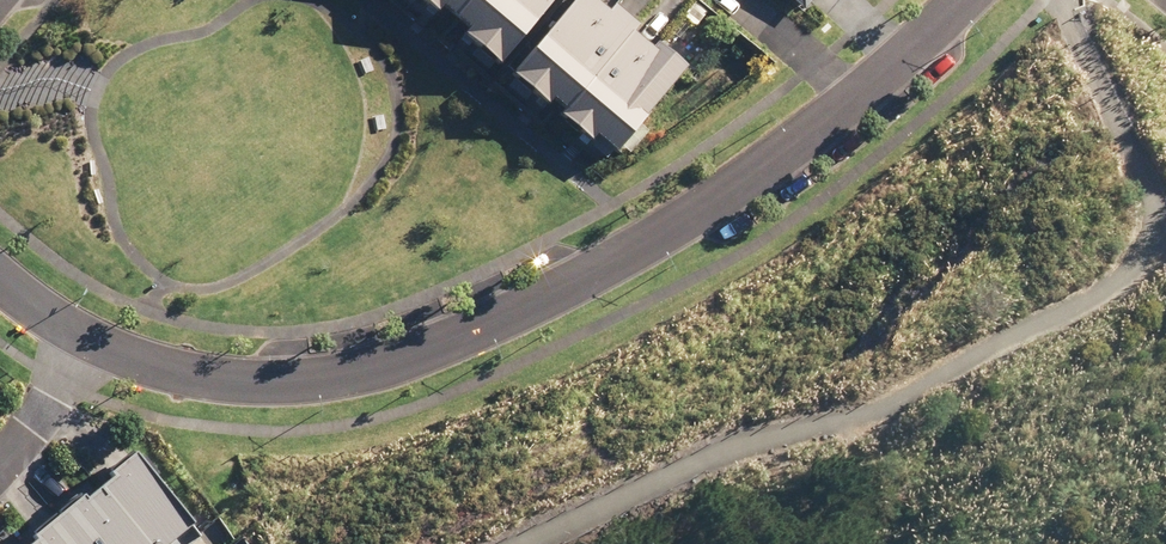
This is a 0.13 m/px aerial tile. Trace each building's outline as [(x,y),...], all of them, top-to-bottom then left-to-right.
[(423,16),(427,11),(461,38),(453,48),(487,75),(551,0),(403,0),(423,16)] [(715,60),(688,35),(666,59),(651,45),(644,53),(629,39),(632,36),(605,10),(595,21),(573,0),(567,0),(495,78),(501,83),(497,87),(523,112),(531,103),(552,122),(549,126),(574,148),(579,143),(599,162),(683,71),(695,81),(715,60)] [(797,17),(813,0),(779,0),(797,17)] [(143,450),(114,473),(118,478),(94,498),(90,493),(39,536),(42,540),(36,543),(171,543),(201,519),(143,450)]
